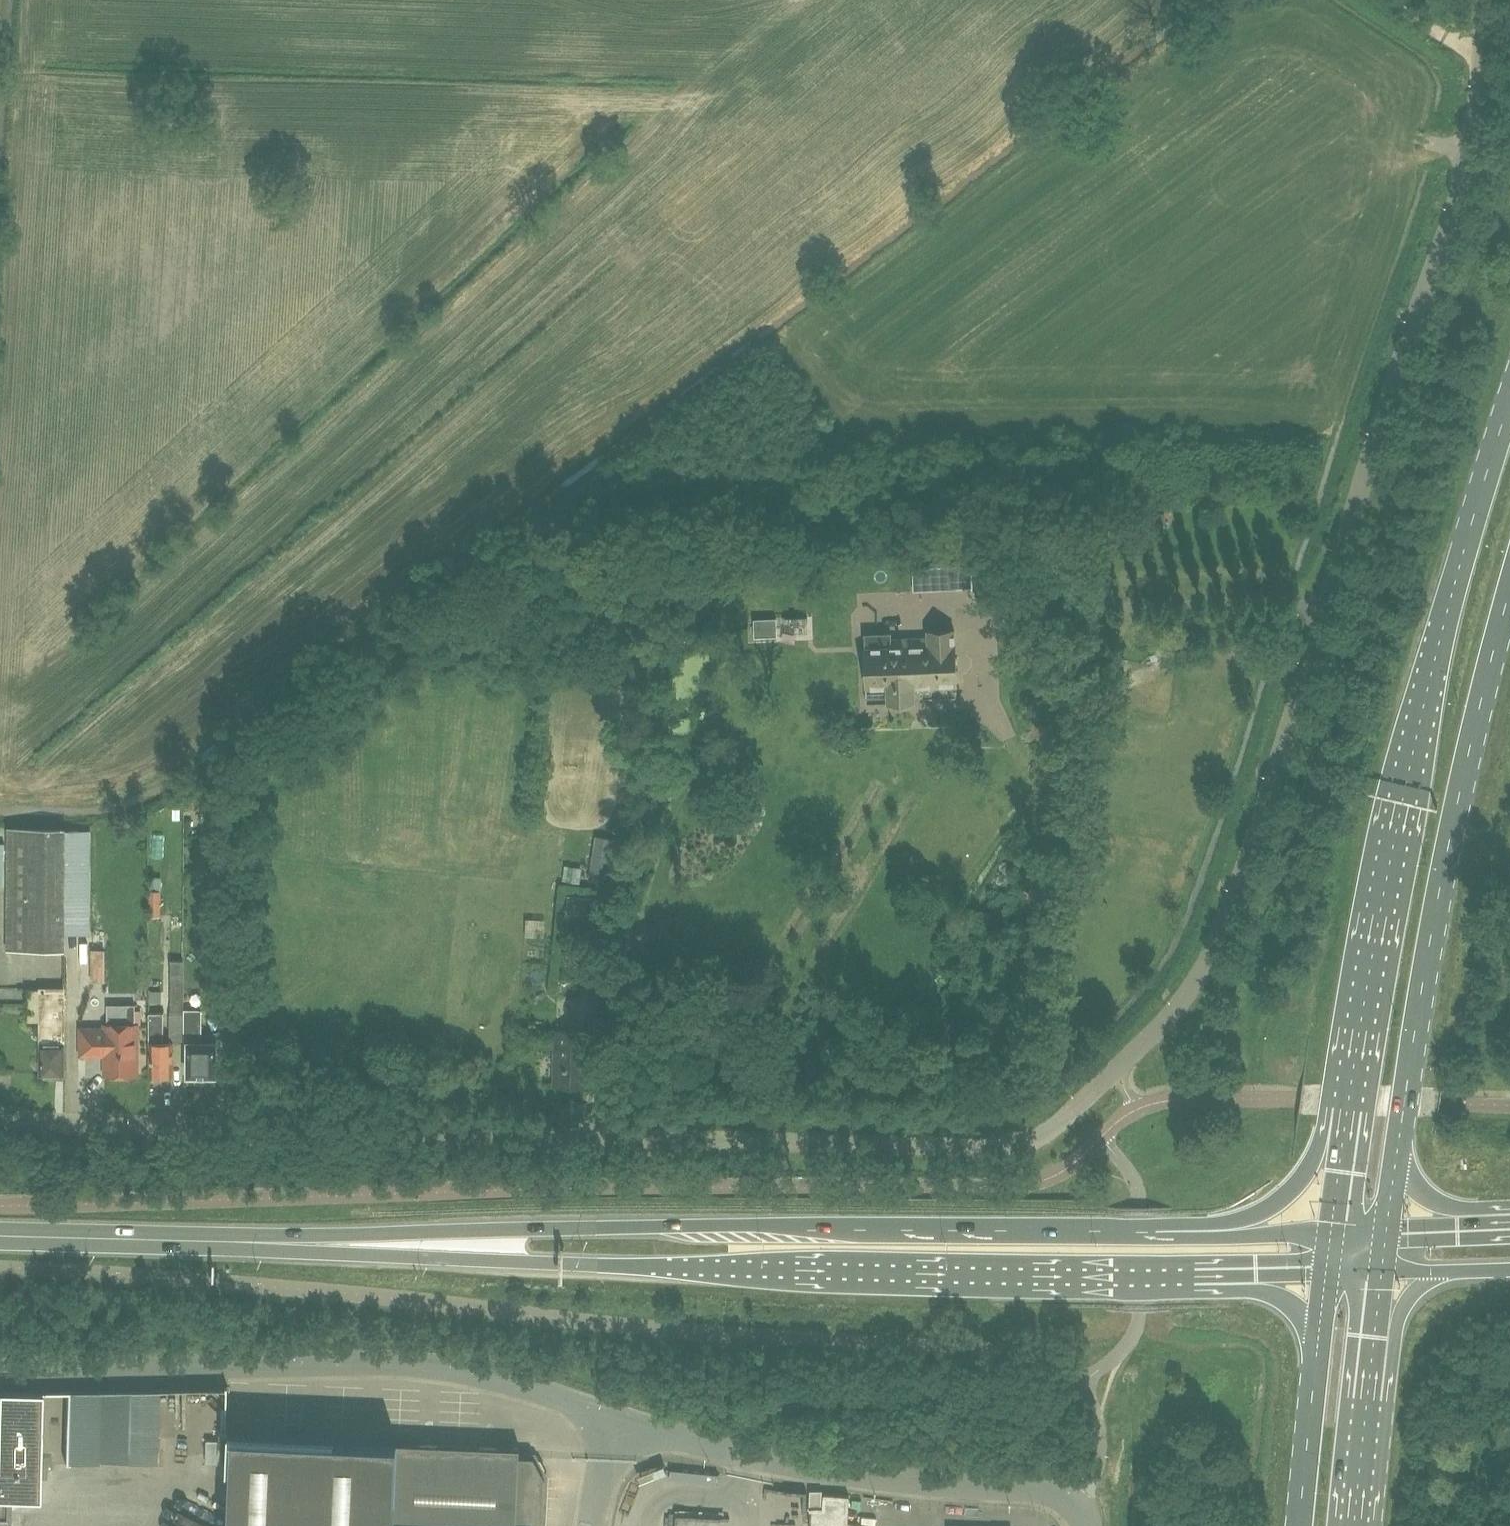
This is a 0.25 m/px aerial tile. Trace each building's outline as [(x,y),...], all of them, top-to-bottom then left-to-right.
[(972,565),(956,566),(957,589),(972,588),(972,589),(973,589),(972,565)] [(777,636),(777,618),(754,619),(755,638),(777,637),(777,636)] [(913,686),(955,685),(953,630),(926,631),(927,640),(890,641),(890,632),(864,633),(867,702),(914,701),(913,686)] [(65,831),(65,827),(8,826),(6,948),(63,949),(63,933),(90,933),(91,831),(65,831)] [(159,915),(160,890),(151,890),(150,914),(159,915)] [(161,894),(161,921),(172,921),(173,895),(161,894)] [(590,898),(573,898),(572,913),(589,914),(590,898)] [(106,981),(106,948),(92,948),(92,981),(106,981)] [(185,960),(181,960),(172,960),(172,1013),(185,1013),(185,1009),(185,960)] [(595,961),(594,976),(604,977),(606,962),(595,961)] [(64,989),(46,989),(46,1015),(42,1020),(41,1074),(45,1074),(45,1079),(56,1079),(56,1074),(64,1075),(64,989)] [(592,989),(589,1021),(602,1023),(605,990),(592,989)] [(72,1024),(90,1024),(90,992),(72,992),(72,1024)] [(185,1013),(185,1023),(185,1048),(189,1048),(189,1075),(202,1075),(202,1079),(213,1079),(213,1075),(215,1075),(215,1042),(203,1042),(203,1009),(185,1009),(185,1013)] [(164,1075),(173,1075),(172,1043),(164,1043),(164,1012),(149,1013),(150,1043),(151,1043),(151,1075),(154,1075),(154,1078),(164,1078),(164,1075)] [(106,1075),(138,1075),(137,1024),(105,1024),(104,1028),(80,1028),(80,1054),(105,1054),(106,1075)] [(589,1086),(590,1032),(555,1031),(554,1085),(589,1086)] [(1201,1079),(1201,1069),(1191,1069),(1191,1079),(1201,1079)] [(398,1442),(233,1435),(229,1525),(395,1525),(398,1442)] [(398,1442),(395,1525),(542,1525),(545,1477),(534,1457),(520,1456),(520,1448),(398,1442)] [(0,1469),(0,1522),(8,1522),(10,1470),(0,1469)] [(809,1507),(821,1508),(822,1491),(810,1490),(809,1507)]
